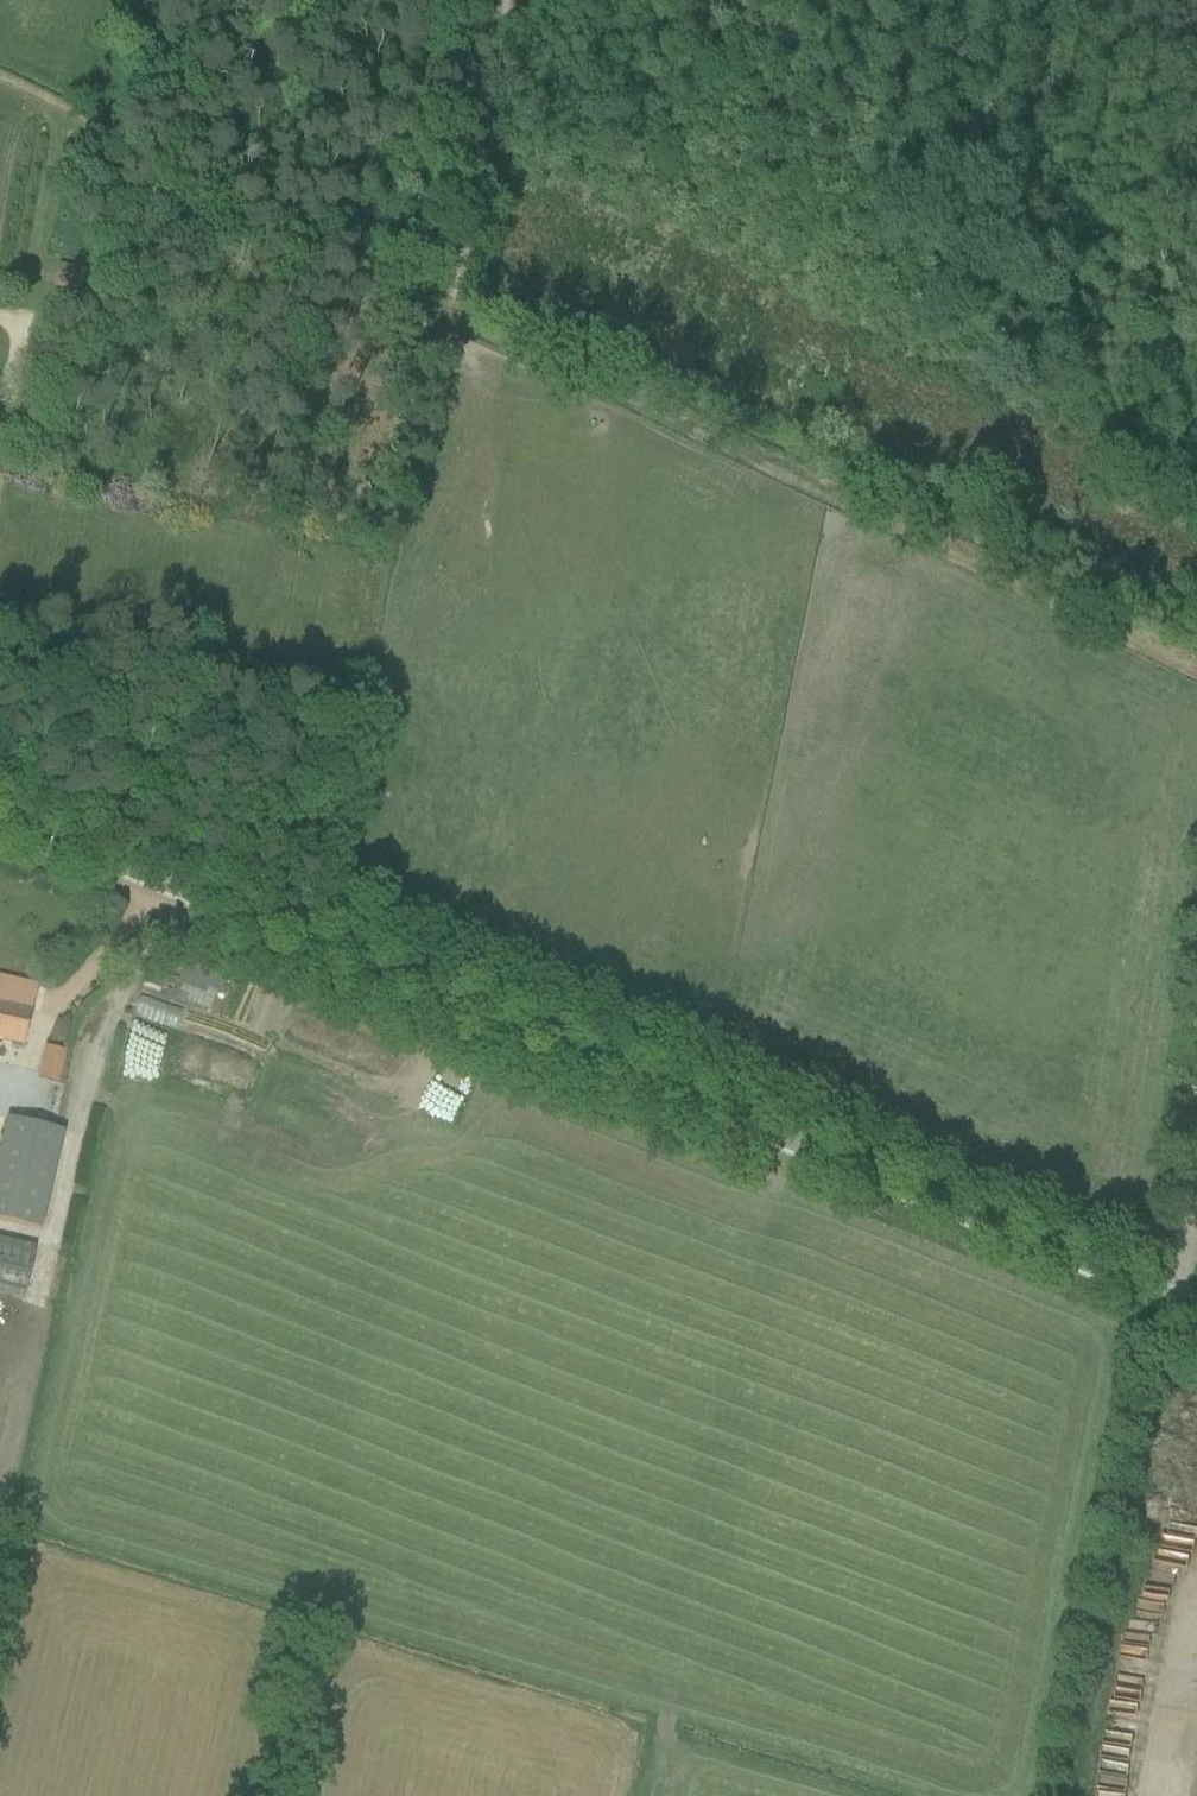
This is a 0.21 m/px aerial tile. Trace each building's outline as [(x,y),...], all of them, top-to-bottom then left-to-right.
[(174,965),(153,955),(141,981),(162,991),(174,965)] [(189,966),(182,985),(216,997),(223,978),(189,966)] [(25,1047),(40,987),(0,977),(0,1041),(25,1047)] [(69,1055),(42,1048),(35,1079),(62,1085),(69,1055)] [(421,1108),(438,1115),(456,1074),(439,1066),(421,1108)] [(0,1150),(0,1223),(35,1231),(57,1135),(6,1123),(0,1150)] [(31,1249),(0,1242),(0,1298),(19,1303),(31,1249)] [(1098,1693),(1124,1699),(1137,1650),(1112,1643),(1098,1693)] [(1081,1795),(1109,1795),(1121,1721),(1094,1717),(1081,1795)]
